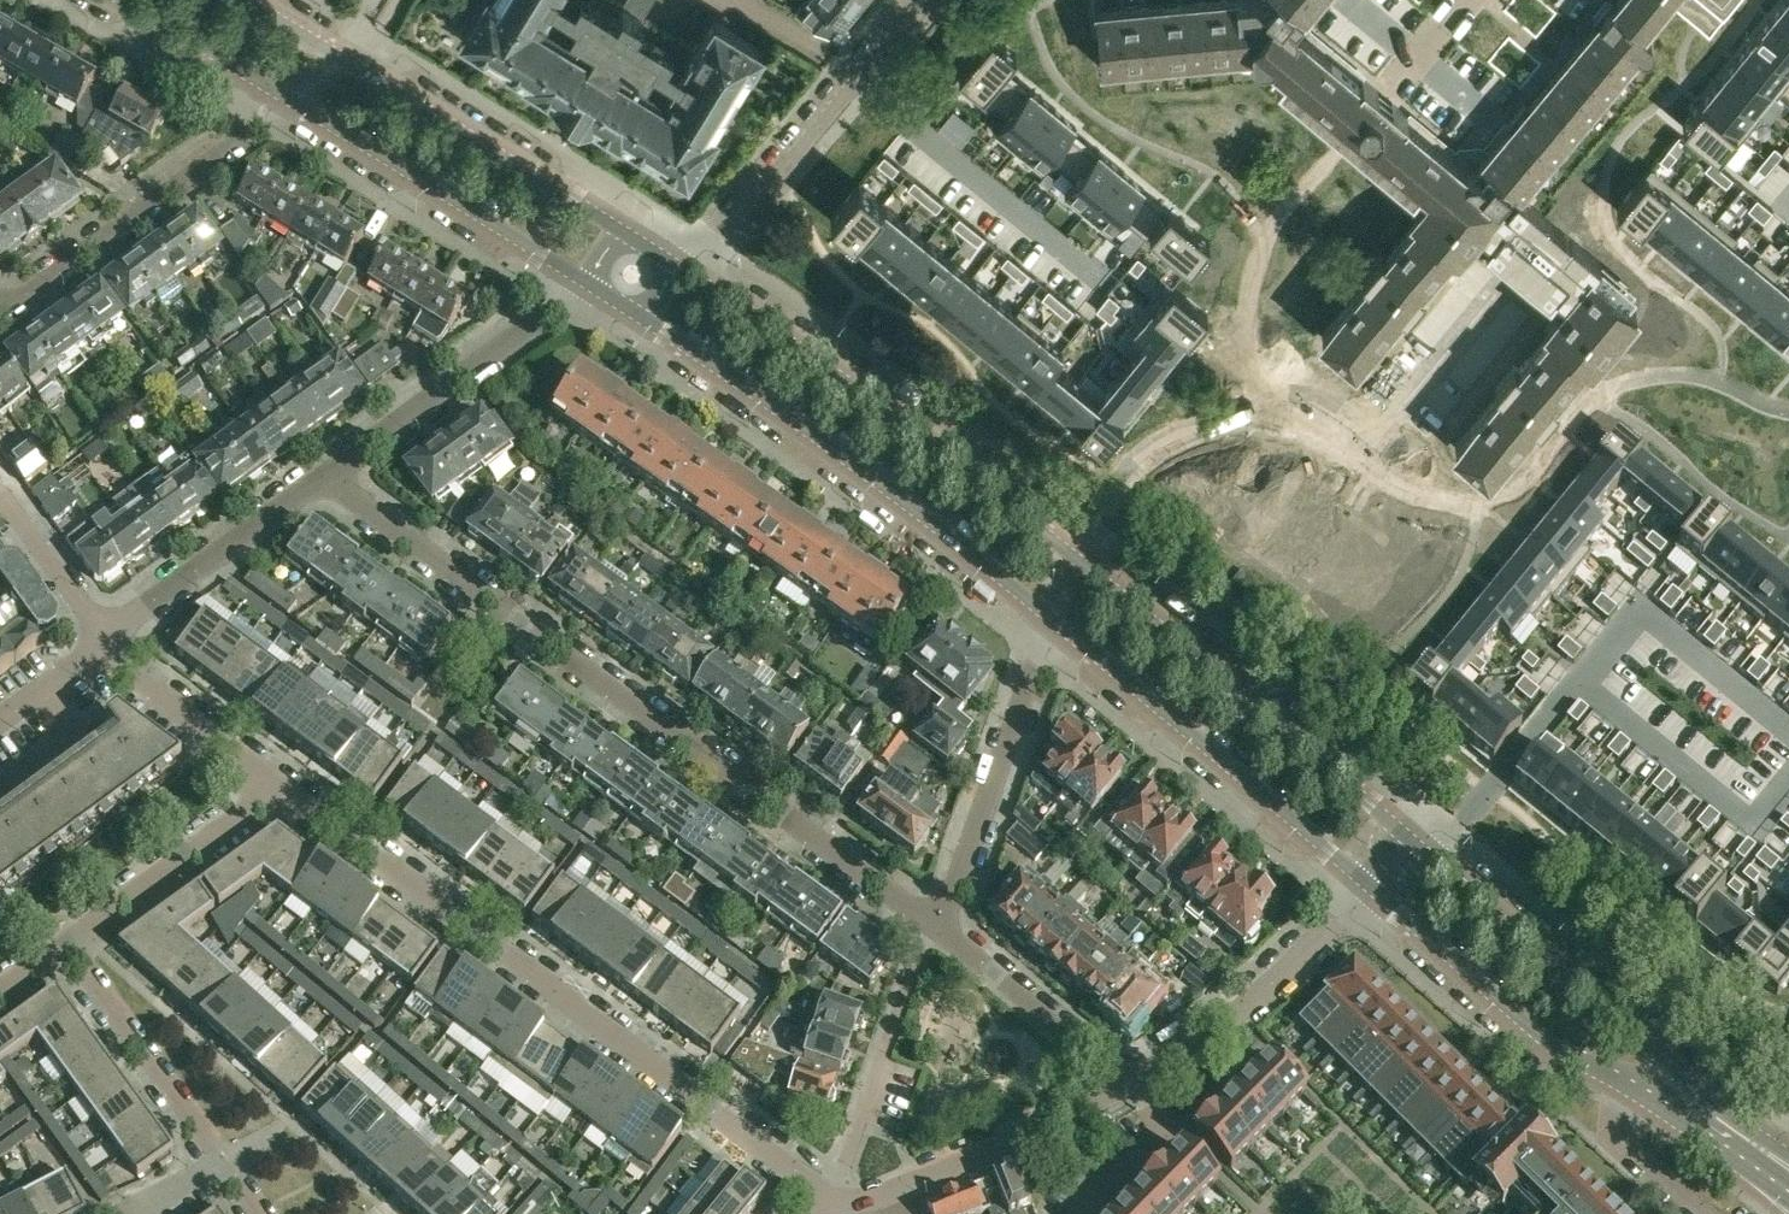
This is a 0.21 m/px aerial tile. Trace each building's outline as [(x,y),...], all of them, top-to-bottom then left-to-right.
[(460,34),(525,74),(524,76),(621,136),(622,134),(687,174),(706,145),(716,128),(711,125),(749,64),(750,65),(762,47),(717,19),(687,67),(669,56),(675,47),(638,25),(644,16),(624,4),(618,13),(598,0),(480,0),(478,4),(460,34)] [(795,11),(829,34),(838,21),(839,22),(846,14),(852,13),(858,7),(856,2),(857,1),(856,0),(805,0),(795,11)] [(1095,12),(1100,66),(1250,52),(1252,56),(1255,58),(1257,59),(1270,58),(1284,70),(1276,80),(1411,192),(1419,182),(1430,191),(1413,211),(1419,216),(1387,257),(1381,252),(1360,274),(1367,279),(1323,334),(1353,359),(1398,306),(1404,310),(1422,289),(1420,287),(1435,269),(1440,263),(1452,249),(1457,254),(1476,231),(1549,293),(1553,287),(1565,297),(1543,323),(1548,328),(1516,366),(1513,363),(1494,386),(1500,391),(1457,444),(1486,469),(1531,416),(1538,422),(1557,399),(1550,394),(1581,357),(1587,361),(1596,350),(1631,307),(1613,292),(1615,289),(1592,270),(1599,261),(1569,236),(1565,233),(1539,211),(1535,208),(1517,193),(1636,50),(1641,51),(1645,51),(1649,50),(1652,47),(1653,44),(1653,43),(1653,40),(1651,37),(1646,34),(1640,29),(1663,0),(1617,0),(1613,5),(1608,1),(1596,16),(1601,20),(1531,104),(1526,100),(1508,122),(1512,126),(1484,159),(1477,153),(1465,153),(1456,145),(1450,153),(1296,29),(1295,20),(1311,0),(1224,0),(1221,0),(1204,2),(1199,2),(1182,4),(1177,4),(1146,7),(1141,8),(1124,9),(1119,10),(1095,12)] [(1682,10),(1696,21),(1703,27),(1707,30),(1732,0),(1670,0),(1682,10)] [(1771,19),(1788,33),(1788,0),(1786,0),(1771,19)] [(1753,40),(1788,69),(1788,33),(1771,19),(1753,40)] [(8,29),(0,24),(0,44),(8,29)] [(748,27),(743,35),(752,40),(756,32),(748,27)] [(8,29),(0,44),(0,69),(2,66),(20,76),(37,46),(8,29)] [(991,32),(952,79),(990,110),(994,106),(992,105),(1013,80),(1001,69),(1015,51),(991,32)] [(1736,61),(1775,93),(1774,94),(1776,96),(1788,80),(1788,69),(1753,40),(1736,61)] [(20,76),(38,86),(35,90),(45,96),(66,62),(37,46),(20,76)] [(1736,61),(1719,82),(1757,114),(1758,113),(1774,94),(1775,93),(1736,61)] [(94,78),(66,62),(45,96),(57,103),(58,98),(77,108),(94,78)] [(1013,80),(992,105),(1005,115),(995,127),(1018,146),(1052,105),(1029,86),(1025,90),(1013,80)] [(1701,102),(1700,103),(1742,137),(1761,115),(1758,113),(1757,114),(1719,82),(1702,103),(1701,102)] [(99,109),(82,141),(81,142),(93,159),(108,148),(121,165),(143,149),(147,141),(151,143),(165,118),(124,96),(112,117),(99,109)] [(28,110),(35,114),(40,104),(34,101),(28,110)] [(1700,103),(1682,125),(1724,159),(1742,137),(1700,103)] [(48,109),(40,104),(35,114),(43,118),(48,109)] [(1052,105),(1018,146),(1042,165),(1049,157),(1061,167),(1082,142),(1069,132),(1075,124),(1052,105)] [(66,168),(81,142),(82,141),(64,130),(48,157),(66,168)] [(13,156),(21,145),(0,134),(0,142),(13,156)] [(1082,142),(1061,167),(1073,177),(1064,189),(1087,208),(1120,167),(1097,148),(1094,152),(1082,142)] [(1774,144),(1765,155),(1773,162),(1782,151),(1774,144)] [(1668,147),(1658,158),(1667,165),(1676,154),(1668,147)] [(883,153),(876,161),(892,173),(898,165),(883,153)] [(1765,155),(1756,166),(1764,173),(1773,162),(1765,155)] [(1711,159),(1704,168),(1715,177),(1722,168),(1711,159)] [(1651,166),(1616,209),(1629,219),(1630,220),(1639,227),(1673,185),(1651,166)] [(55,167),(32,184),(57,217),(80,200),(55,167)] [(1120,167),(1087,208),(1110,227),(1120,215),(1132,225),(1153,200),(1141,190),(1144,186),(1120,167)] [(1722,168),(1715,177),(1726,186),(1733,177),(1722,168)] [(1039,179),(1045,184),(1054,176),(1047,169),(1039,179)] [(234,199),(264,218),(283,188),(256,171),(247,186),(244,184),(234,199)] [(914,178),(908,186),(922,198),(928,190),(914,178)] [(859,182),(830,217),(842,228),(853,236),(882,201),(859,182)] [(32,184),(7,202),(32,235),(57,217),(32,184)] [(1673,185),(1639,227),(1640,228),(1641,226),(1661,243),(1694,202),(1673,185)] [(264,218),(291,234),(310,204),(283,188),(264,218)] [(928,190),(922,198),(936,210),(943,202),(928,190)] [(1756,196),(1747,208),(1755,214),(1764,203),(1756,196)] [(1153,200),(1132,225),(1146,237),(1150,232),(1189,264),(1209,240),(1197,230),(1168,207),(1165,210),(1153,200)] [(882,201),(853,236),(854,237),(855,236),(876,254),(904,219),(882,201)] [(0,208),(0,244),(7,253),(32,235),(7,202),(0,208)] [(1694,202),(1661,243),(1682,260),(1716,219),(1694,202)] [(1764,203),(1755,214),(1763,221),(1773,210),(1764,203)] [(336,221),(310,204),(291,234),(286,242),(302,251),(306,244),(318,251),(336,221)] [(959,215),(952,223),(967,235),(973,227),(959,215)] [(220,248),(196,216),(173,233),(201,271),(211,263),(207,257),(220,248)] [(250,224),(237,216),(233,223),(234,223),(246,231),(248,228),(250,224)] [(904,219),(876,254),(899,272),(927,238),(904,219)] [(1716,219),(1682,260),(1703,278),(1731,244),(1732,244),(1738,238),(1716,219)] [(318,251),(345,268),(364,238),(336,221),(318,251)] [(221,232),(239,259),(249,242),(255,232),(248,228),(246,231),(234,223),(221,232)] [(973,227),(967,235),(978,244),(984,236),(973,227)] [(262,237),(255,232),(249,242),(256,246),(262,237)] [(173,233),(152,248),(175,281),(186,273),(191,278),(201,271),(173,233)] [(927,238),(899,272),(921,290),(949,256),(927,238)] [(1731,244),(1703,278),(1725,295),(1753,261),(1752,260),(1732,244),(1731,244)] [(152,248),(129,265),(157,302),(157,303),(158,302),(162,308),(183,291),(175,281),(152,248)] [(368,281),(397,299),(415,269),(386,251),(368,281)] [(1753,261),(1725,295),(1746,313),(1774,278),(1775,279),(1781,272),(1757,253),(1752,260),(1753,261)] [(1007,254),(1001,261),(1012,271),(1018,263),(1007,254)] [(949,256),(921,290),(943,309),(971,274),(949,256)] [(1138,256),(1129,267),(1136,273),(1145,262),(1138,256)] [(1018,263),(1012,271),(1023,280),(1029,272),(1018,263)] [(129,314),(142,305),(147,310),(157,302),(129,265),(106,282),(129,314)] [(397,299),(423,315),(442,285),(415,269),(397,299)] [(971,274),(943,309),(966,327),(994,293),(971,274)] [(1165,278),(1147,300),(1189,335),(1189,334),(1188,333),(1196,324),(1206,312),(1173,284),(1171,284),(1165,278)] [(1746,313),(1767,330),(1786,307),(1788,303),(1788,291),(1775,279),(1774,278),(1746,313)] [(270,310),(280,304),(260,279),(251,284),(270,310)] [(310,311),(323,329),(346,291),(329,280),(310,311)] [(475,305),(442,285),(423,315),(415,330),(436,343),(441,340),(446,332),(451,335),(461,319),(465,321),(475,305)] [(109,328),(121,319),(98,288),(75,305),(103,342),(114,335),(109,328)] [(1048,288),(1042,296),(1056,308),(1063,300),(1048,288)] [(331,316),(344,325),(360,299),(347,291),(331,316)] [(1108,292),(1101,301),(1112,310),(1119,302),(1108,292)] [(994,293),(966,327),(988,345),(1016,311),(1015,310),(994,293)] [(284,308),(285,309),(291,318),(301,311),(294,300),(284,308)] [(1063,300),(1056,308),(1067,317),(1074,309),(1063,300)] [(1147,300),(1127,324),(1134,329),(1145,338),(1168,355),(1170,357),(1189,335),(1147,300)] [(1101,301),(1095,308),(1109,320),(1116,312),(1112,310),(1101,301)] [(75,305),(53,321),(76,352),(87,343),(92,350),(103,342),(75,305)] [(1016,311),(988,345),(1010,363),(1039,329),(1040,330),(1043,326),(1019,305),(1015,310),(1016,311)] [(242,326),(254,318),(245,306),(233,315),(242,326)] [(1767,330),(1788,348),(1788,309),(1786,307),(1767,330)] [(379,308),(373,318),(371,321),(379,327),(381,326),(388,314),(379,308)] [(393,317),(388,314),(381,326),(379,327),(385,330),(393,317)] [(229,335),(242,326),(233,315),(221,323),(229,335)] [(266,320),(247,335),(258,349),(277,335),(266,320)] [(53,321),(30,338),(58,375),(69,367),(64,360),(76,352),(53,321)] [(1039,329),(1010,363),(1033,382),(1051,361),(1053,360),(1062,348),(1040,330),(1039,329)] [(217,350),(223,345),(214,334),(208,338),(217,350)] [(8,354),(30,385),(40,398),(52,389),(47,382),(58,375),(30,338),(8,354)] [(1120,369),(1115,376),(1138,395),(1168,357),(1170,358),(1170,357),(1168,355),(1145,338),(1126,362),(1120,369)] [(202,339),(190,347),(198,358),(210,350),(202,339)] [(223,350),(233,362),(243,357),(233,344),(223,350)] [(384,376),(398,366),(396,362),(407,354),(401,347),(390,355),(382,345),(368,355),(384,376)] [(186,366),(194,361),(198,358),(190,347),(178,356),(186,366)] [(197,365),(200,369),(206,377),(225,364),(216,352),(197,365)] [(1116,353),(1110,361),(1120,369),(1126,362),(1116,353)] [(369,387),(384,376),(368,355),(354,365),(369,387)] [(4,357),(0,360),(0,402),(8,413),(19,405),(14,399),(27,389),(4,357)] [(362,393),(338,360),(314,378),(338,410),(362,393)] [(1051,361),(1033,382),(1079,420),(1078,421),(1079,422),(1099,397),(1098,397),(1053,360),(1051,361)] [(262,371),(269,381),(276,376),(270,365),(262,371)] [(193,374),(177,386),(187,401),(204,389),(193,374)] [(551,416),(616,462),(646,420),(623,405),(625,403),(605,389),(603,391),(580,374),(551,416)] [(1099,397),(1079,422),(1102,440),(1122,416),(1121,415),(1138,395),(1115,376),(1098,397),(1099,397)] [(314,378),(291,395),(315,427),(338,410),(314,378)] [(177,386),(162,398),(172,412),(187,401),(177,386)] [(291,395),(267,412),(291,444),(315,427),(291,395)] [(8,413),(0,402),(0,419),(8,413)] [(146,402),(134,410),(141,420),(153,411),(146,402)] [(110,409),(115,416),(122,412),(116,404),(110,409)] [(267,412),(243,429),(267,462),(291,444),(267,412)] [(481,467),(483,465),(510,446),(493,422),(488,425),(480,414),(455,433),(481,467)] [(676,516),(681,508),(711,466),(689,451),(690,449),(670,435),(668,436),(646,420),(616,462),(664,496),(659,504),(676,516)] [(243,429),(220,446),(244,479),(267,462),(243,429)] [(455,433),(430,451),(456,486),(481,467),(455,433)] [(1605,453),(1598,461),(1622,481),(1621,482),(1642,499),(1661,476),(1640,459),(1641,458),(1641,457),(1617,438),(1610,446),(1605,453)] [(82,455),(90,465),(109,451),(101,441),(82,455)] [(49,466),(36,449),(33,445),(9,462),(11,466),(12,467),(25,484),(45,469),(49,466)] [(197,463),(221,496),(244,479),(220,446),(197,463)] [(406,469),(432,503),(456,486),(430,451),(406,469)] [(518,470),(529,463),(522,452),(511,460),(518,470)] [(187,458),(186,459),(163,476),(193,516),(216,498),(187,458)] [(1598,463),(1568,501),(1589,518),(1590,518),(1591,519),(1621,482),(1622,481),(1598,461),(1597,462),(1598,463)] [(734,482),(711,466),(681,508),(747,555),(777,513),(754,497),(755,495),(735,480),(734,482)] [(169,533),(193,516),(163,476),(159,471),(136,488),(169,533)] [(1661,476),(1642,499),(1653,508),(1682,531),(1700,508),(1661,476)] [(52,478),(32,493),(53,522),(73,507),(82,518),(85,516),(77,504),(69,493),(65,496),(52,478)] [(492,496),(467,529),(468,530),(469,535),(477,540),(481,539),(490,546),(515,513),(530,492),(522,486),(515,496),(513,495),(505,506),(492,496)] [(146,550),(169,533),(136,488),(113,505),(117,510),(146,550)] [(467,498),(463,495),(466,499),(476,506),(483,497),(473,489),(467,498)] [(515,513),(490,546),(499,552),(499,558),(507,563),(512,561),(513,563),(538,530),(543,523),(529,513),(532,509),(531,507),(538,498),(530,492),(515,513)] [(446,519),(460,529),(476,506),(466,499),(463,495),(446,519)] [(1642,499),(1634,509),(1645,518),(1653,508),(1642,499)] [(1568,501),(1549,523),(1584,551),(1585,550),(1602,529),(1589,518),(1568,501)] [(558,503),(551,513),(556,517),(559,519),(560,518),(567,509),(563,506),(558,503)] [(631,508),(623,520),(637,531),(646,518),(631,508)] [(92,524),(91,524),(123,567),(146,550),(117,510),(94,527),(92,524)] [(1707,512),(1674,552),(1697,570),(1729,530),(1707,512)] [(799,529),(777,513),(747,555),(813,601),(842,559),(820,543),(821,542),(800,527),(799,529)] [(599,543),(609,529),(598,520),(588,534),(599,543)] [(538,530),(513,563),(528,573),(528,579),(536,584),(541,583),(543,584),(567,551),(567,552),(575,541),(560,530),(558,533),(556,532),(549,527),(543,534),(539,531),(544,524),(543,523),(538,530)] [(1549,523),(1531,546),(1572,579),(1591,556),(1585,550),(1584,551),(1549,523)] [(105,580),(123,567),(91,524),(67,542),(95,579),(105,580)] [(287,559),(310,576),(335,542),(312,525),(287,559)] [(1729,530),(1697,570),(1718,587),(1750,548),(1729,532),(1730,531),(1729,530)] [(1652,537),(1645,545),(1660,557),(1666,549),(1652,537)] [(310,576),(333,593),(358,559),(335,542),(310,576)] [(1531,546),(1513,568),(1552,600),(1551,601),(1553,603),(1572,579),(1531,546)] [(1632,546),(1625,554),(1636,563),(1643,555),(1632,546)] [(56,635),(57,626),(0,547),(0,675),(42,644),(43,640),(47,641),(56,635)] [(1750,548),(1718,587),(1740,605),(1772,567),(1750,548)] [(573,555),(549,588),(572,606),(597,573),(573,555)] [(1643,555),(1636,563),(1647,572),(1654,564),(1643,555)] [(619,575),(627,581),(634,570),(637,567),(634,565),(636,562),(631,558),(629,561),(619,575)] [(342,606),(353,614),(380,577),(357,561),(359,559),(358,559),(333,593),(345,602),(342,606)] [(864,575),(842,559),(813,601),(878,647),(907,606),(885,590),(886,587),(865,573),(864,575)] [(652,575),(660,581),(668,570),(659,564),(652,575)] [(1740,605),(1763,624),(1766,619),(1765,618),(1788,589),(1788,581),(1772,567),(1740,605)] [(1513,568),(1494,590),(1529,618),(1528,619),(1532,623),(1551,601),(1552,600),(1513,568)] [(244,583),(277,608),(287,595),(253,570),(244,583)] [(572,606),(596,623),(620,590),(597,573),(572,606)] [(367,618),(379,627),(404,593),(403,594),(380,577),(353,614),(364,622),(367,618)] [(229,581),(224,588),(223,589),(243,603),(248,596),(229,581)] [(1673,588),(1666,596),(1677,605),(1684,597),(1673,588)] [(1765,618),(1766,619),(1787,636),(1788,637),(1788,635),(1788,589),(1765,618)] [(596,623),(619,640),(643,607),(620,590),(596,623)] [(1494,590),(1476,613),(1499,631),(1498,632),(1510,642),(1510,641),(1528,619),(1529,618),(1494,590)] [(379,627),(402,643),(427,609),(404,593),(379,627)] [(297,603),(287,595),(277,608),(287,615),(297,603)] [(269,610),(248,596),(243,603),(263,618),(269,610)] [(1600,596),(1591,608),(1599,614),(1608,603),(1600,596)] [(1666,596),(1659,604),(1670,613),(1677,605),(1666,596)] [(665,609),(673,614),(680,604),(673,598),(665,609)] [(767,609),(755,601),(748,612),(760,619),(767,609)] [(1608,603),(1599,614),(1607,621),(1616,610),(1608,603)] [(689,610),(680,604),(673,614),(681,620),(689,610)] [(716,630),(727,615),(715,606),(704,621),(716,630)] [(619,640),(642,657),(666,624),(643,607),(619,640)] [(450,626),(427,609),(402,643),(425,661),(450,626)] [(263,618),(282,632),(288,624),(269,610),(263,618)] [(1476,613),(1445,651),(1468,670),(1468,669),(1475,661),(1498,632),(1499,631),(1476,613)] [(195,669),(225,629),(204,614),(194,627),(187,622),(166,637),(177,651),(175,654),(195,669)] [(1716,623),(1710,632),(1721,641),(1727,633),(1716,623)] [(308,639),(288,624),(282,632),(302,647),(308,639)] [(642,657),(664,673),(689,640),(666,624),(642,657)] [(326,649),(336,636),(330,632),(331,631),(331,628),(328,626),(325,627),(323,629),(326,630),(317,643),(326,649)] [(914,680),(929,692),(964,648),(958,644),(961,640),(951,632),(948,636),(938,628),(909,664),(920,673),(914,680)] [(195,669),(215,684),(245,644),(225,629),(195,669)] [(1710,632),(1703,640),(1714,649),(1721,641),(1710,632)] [(336,636),(326,649),(337,657),(346,644),(336,636)] [(329,654),(308,639),(302,647),(323,662),(329,654)] [(1565,639),(1556,650),(1564,657),(1573,646),(1565,639)] [(688,691),(712,658),(689,640),(664,673),(688,691)] [(765,661),(774,649),(766,643),(757,655),(765,661)] [(215,684),(235,698),(264,659),(245,644),(215,684)] [(1573,646),(1564,657),(1572,663),(1582,652),(1573,646)] [(944,704),(933,717),(962,738),(971,727),(956,716),(963,707),(964,709),(973,698),(976,700),(984,690),(981,688),(989,677),(985,674),(989,668),(978,660),(981,656),(972,649),(969,652),(964,648),(929,692),(944,704)] [(235,698),(254,713),(284,673),(283,673),(289,666),(292,663),(291,663),(272,649),(264,659),(235,698)] [(1414,686),(1407,695),(1420,706),(1422,707),(1430,714),(1450,690),(1451,691),(1468,670),(1445,651),(1428,672),(1427,671),(1426,672),(1414,686)] [(349,668),(329,654),(323,662),(343,676),(349,668)] [(1528,655),(1521,663),(1532,672),(1539,664),(1528,655)] [(254,713),(274,728),(315,673),(295,658),(291,663),(292,663),(289,666),(283,673),(284,673),(254,713)] [(716,663),(692,694),(714,710),(748,666),(739,659),(728,672),(716,663)] [(1760,659),(1753,667),(1764,676),(1771,668),(1760,659)] [(375,678),(384,667),(374,660),(366,671),(375,678)] [(790,660),(781,673),(792,682),(802,668),(790,660)] [(1475,661),(1468,669),(1480,678),(1487,670),(1475,661)] [(714,710),(738,727),(761,696),(762,697),(770,686),(758,676),(759,674),(748,666),(714,710)] [(384,667),(375,678),(385,686),(394,674),(384,667)] [(1753,667),(1747,675),(1758,685),(1764,676),(1753,667)] [(369,683),(349,668),(343,676),(363,691),(369,683)] [(274,728),(294,742),(335,687),(315,673),(274,728)] [(494,712),(517,729),(543,694),(520,677),(494,712)] [(821,683),(812,677),(802,691),(800,694),(809,700),(821,683)] [(1523,679),(1514,690),(1522,697),(1532,686),(1523,679)] [(389,698),(369,683),(363,691),(383,706),(389,698)] [(1532,686),(1522,697),(1531,703),(1540,692),(1532,686)] [(294,742),(313,757),(343,717),(344,718),(348,712),(355,702),(335,687),(294,742)] [(1450,690),(1430,714),(1431,715),(1432,714),(1470,744),(1488,721),(1487,721),(1451,691),(1450,690)] [(775,706),(762,697),(761,696),(738,727),(761,745),(795,700),(785,693),(775,706)] [(517,729),(540,746),(566,711),(543,694),(517,729)] [(867,694),(860,703),(883,722),(890,713),(867,694)] [(409,713),(389,698),(383,706),(403,720),(409,713)] [(785,763),(808,731),(796,722),(806,708),(795,700),(761,745),(785,763)] [(1580,704),(1568,718),(1577,725),(1589,710),(1580,704)] [(1488,721),(1470,744),(1493,763),(1521,729),(1498,710),(1497,709),(1487,721),(1488,721)] [(549,759),(560,767),(588,730),(565,713),(567,711),(566,711),(540,746),(552,755),(549,759)] [(866,717),(860,712),(857,711),(846,726),(851,730),(850,731),(853,734),(866,717)] [(313,757),(333,772),(363,732),(367,726),(348,712),(344,718),(343,717),(313,757)] [(429,727),(409,713),(403,720),(423,735),(429,727)] [(181,763),(117,715),(106,723),(115,735),(122,731),(126,737),(0,829),(0,896),(181,763)] [(911,737),(915,740),(946,764),(965,741),(962,738),(933,717),(924,729),(919,725),(911,737)] [(445,731),(475,754),(485,740),(455,718),(445,731)] [(333,772),(353,787),(382,747),(389,739),(391,735),(372,721),(367,726),(363,732),(333,772)] [(1046,779),(1038,788),(1059,805),(1099,760),(1082,745),(1087,740),(1073,728),(1068,734),(1063,731),(1058,733),(1055,736),(1053,740),(1053,744),(1050,748),(1061,756),(1044,777),(1046,779)] [(574,771),(586,780),(612,745),(611,745),(610,746),(588,730),(560,767),(571,775),(574,771)] [(894,763),(909,742),(894,732),(879,753),(894,763)] [(816,737),(793,768),(816,785),(849,741),(839,733),(829,746),(816,737)] [(435,744),(455,759),(461,751),(441,736),(435,744)] [(1619,736),(1613,744),(1624,753),(1631,745),(1619,736)] [(373,802),(403,762),(407,756),(398,749),(400,747),(389,739),(382,747),(353,787),(373,802)] [(840,802),(863,771),(871,760),(858,750),(860,748),(849,741),(816,785),(840,802)] [(1613,744),(1606,752),(1617,761),(1624,753),(1613,744)] [(586,780),(609,797),(635,762),(612,745),(586,780)] [(482,759),(491,766),(501,751),(493,746),(482,759)] [(1543,747),(1515,781),(1538,801),(1566,766),(1543,747)] [(455,759),(475,773),(481,766),(461,751),(455,759)] [(491,766),(500,772),(510,758),(501,751),(491,766)] [(1077,833),(1088,843),(1093,837),(1113,813),(1101,804),(1121,779),(1099,760),(1059,805),(1058,807),(1070,817),(1065,824),(1076,834),(1077,833)] [(609,797),(632,813),(658,779),(635,762),(609,797)] [(475,773),(486,782),(479,792),(487,799),(495,788),(501,781),(481,766),(475,773)] [(1566,766),(1538,801),(1561,819),(1589,785),(1566,766)] [(415,771),(385,811),(405,826),(435,786),(415,771)] [(1664,772),(1657,780),(1669,790),(1675,781),(1664,772)] [(875,795),(859,818),(891,841),(914,858),(930,835),(925,831),(928,828),(932,828),(938,820),(936,817),(939,812),(891,776),(876,796),(875,795)] [(527,792),(534,797),(537,800),(547,785),(538,778),(527,792)] [(641,827),(652,835),(679,797),(657,781),(659,779),(658,779),(632,813),(644,822),(641,827)] [(1657,780),(1651,788),(1662,798),(1669,790),(1657,780)] [(495,788),(515,803),(521,795),(501,781),(495,788)] [(543,804),(559,816),(569,803),(555,792),(556,792),(547,785),(537,800),(543,804)] [(1589,785),(1561,819),(1583,837),(1611,803),(1589,785)] [(405,826),(425,840),(455,801),(435,786),(405,826)] [(1133,789),(1113,813),(1093,837),(1105,847),(1106,846),(1128,866),(1168,820),(1133,789)] [(515,803),(535,818),(541,810),(540,809),(543,804),(537,800),(534,797),(530,803),(521,795),(515,803)] [(666,839),(678,848),(704,813),(703,812),(702,814),(679,797),(652,835),(663,843),(666,839)] [(425,840),(445,855),(474,816),(455,801),(425,840)] [(1611,803),(1583,837),(1605,856),(1633,821),(1611,803)] [(1045,821),(1025,804),(1023,807),(1014,817),(1013,818),(1012,819),(1013,820),(1018,824),(1033,836),(1035,833),(1045,821)] [(445,855),(465,870),(503,818),(487,807),(478,819),(474,816),(445,855)] [(1709,809),(1702,817),(1713,826),(1720,818),(1709,809)] [(535,818),(555,833),(561,825),(541,810),(535,818)] [(573,826),(583,834),(593,819),(583,812),(573,826)] [(678,848),(701,864),(726,829),(704,813),(678,848)] [(1780,824),(1788,832),(1788,818),(1787,816),(1780,824)] [(1702,817),(1696,825),(1707,834),(1713,826),(1702,817)] [(484,885),(514,845),(523,832),(503,818),(465,870),(484,885)] [(605,850),(612,840),(615,836),(593,819),(583,834),(605,850)] [(1135,883),(1157,902),(1163,895),(1200,852),(1202,849),(1168,820),(1128,866),(1141,876),(1135,883)] [(1633,821),(1605,856),(1628,874),(1656,840),(1633,821)] [(1035,862),(1049,845),(1035,833),(1033,836),(1018,824),(1006,837),(1035,862)] [(555,833),(574,848),(577,844),(577,837),(561,825),(555,833)] [(701,864),(724,881),(748,848),(749,848),(750,846),(726,829),(701,864)] [(247,853),(237,859),(250,883),(263,874),(273,881),(299,846),(277,830),(246,852),(247,853)] [(636,858),(612,840),(605,850),(629,867),(636,858)] [(1656,840),(1628,874),(1650,892),(1678,858),(1656,840)] [(1747,840),(1735,855),(1744,862),(1756,847),(1747,840)] [(484,885),(504,899),(533,860),(514,845),(484,885)] [(319,861),(299,846),(273,881),(293,896),(319,861)] [(750,847),(750,846),(749,848),(748,848),(724,881),(717,891),(731,902),(735,896),(744,902),(771,865),(749,848),(750,847)] [(582,853),(602,868),(608,860),(592,848),(585,849),(582,853)] [(1764,850),(1755,861),(1763,868),(1772,857),(1764,850)] [(1185,914),(1198,925),(1236,879),(1221,867),(1223,865),(1214,858),(1211,861),(1200,852),(1163,895),(1175,905),(1169,912),(1180,921),(1185,914)] [(1772,857),(1763,868),(1770,873),(1779,862),(1772,857)] [(1678,858),(1650,892),(1672,910),(1671,911),(1672,912),(1700,876),(1678,858)] [(260,900),(250,883),(237,859),(223,867),(222,866),(221,867),(223,869),(202,884),(203,885),(204,885),(219,905),(242,888),(245,893),(211,917),(229,947),(235,939),(233,936),(260,900)] [(524,915),(525,914),(554,875),(533,860),(504,899),(524,915)] [(628,875),(608,860),(602,868),(622,883),(628,875)] [(311,910),(312,911),(339,876),(319,861),(293,896),(294,897),(285,909),(303,922),(311,910)] [(661,869),(656,865),(649,874),(640,867),(632,878),(646,889),(661,869)] [(758,906),(770,915),(795,880),(794,881),(771,865),(744,902),(755,910),(758,906)] [(1753,886),(1760,878),(1749,869),(1742,877),(1753,886)] [(990,916),(1012,935),(1042,900),(1053,888),(1043,879),(1039,883),(1027,872),(1020,881),(1019,880),(1003,900),(1001,901),(996,904),(992,909),(991,912),(990,916)] [(632,878),(628,875),(622,883),(642,898),(648,890),(646,889),(632,878)] [(358,890),(339,876),(312,911),(332,925),(358,890)] [(1700,876),(1672,912),(1694,930),(1714,906),(1723,894),(1700,876)] [(1085,879),(1079,886),(1088,893),(1094,886),(1085,879)] [(1251,892),(1236,879),(1198,925),(1214,939),(1221,930),(1243,948),(1259,930),(1253,925),(1270,905),(1252,890),(1251,892)] [(770,915),(793,932),(818,897),(795,880),(770,915)] [(562,881),(532,920),(553,936),(582,896),(562,881)] [(676,881),(667,892),(665,895),(674,902),(685,887),(676,881)] [(1734,881),(1727,890),(1738,899),(1745,890),(1734,881)] [(1095,887),(1094,886),(1088,893),(1085,897),(1094,904),(1102,894),(1094,887),(1095,887)] [(176,901),(167,909),(180,934),(214,909),(199,888),(200,888),(199,887),(178,901),(177,899),(175,900),(176,901)] [(693,894),(685,887),(674,902),(682,909),(693,894)] [(1026,947),(1035,955),(1077,907),(1068,899),(1067,899),(1066,898),(1062,902),(1051,892),(1053,888),(1042,900),(1012,935),(1014,937),(1012,939),(1024,949),(1026,947)] [(332,925),(352,940),(378,905),(358,890),(332,925)] [(642,898),(662,912),(668,905),(648,890),(642,898)] [(553,936),(572,950),(602,911),(582,896),(553,936)] [(816,949),(842,914),(818,897),(793,932),(816,949)] [(398,920),(378,905),(352,940),(372,955),(398,920)] [(662,912),(682,927),(687,920),(668,905),(662,912)] [(1714,906),(1694,930),(1695,931),(1696,930),(1732,960),(1732,961),(1733,961),(1752,937),(1747,933),(1738,926),(1714,906)] [(1059,975),(1096,931),(1100,927),(1077,907),(1035,955),(1059,975)] [(180,934),(167,909),(156,919),(155,918),(119,944),(120,946),(147,971),(180,934)] [(661,933),(670,920),(656,910),(647,923),(661,933)] [(572,950),(592,965),(622,925),(602,911),(572,950)] [(244,921),(261,934),(268,926),(252,912),(244,921)] [(1748,915),(1738,926),(1747,933),(1756,922),(1748,915)] [(718,918),(712,925),(710,928),(720,935),(727,925),(729,922),(720,916),(718,918)] [(819,953),(830,960),(824,968),(836,977),(842,969),(842,970),(868,934),(845,917),(819,953)] [(1131,936),(1139,926),(1141,924),(1132,917),(1122,929),(1131,936)] [(417,935),(398,920),(372,955),(391,970),(417,935)] [(702,943),(706,938),(708,935),(687,920),(682,927),(702,943)] [(592,965),(612,980),(641,940),(622,925),(592,965)] [(738,933),(727,925),(720,935),(731,943),(738,933)] [(261,934),(282,952),(289,943),(268,926),(261,934)] [(240,940),(259,955),(266,947),(247,931),(240,940)] [(1059,975),(1081,994),(1127,941),(1116,932),(1109,941),(1096,931),(1059,975)] [(199,950),(180,934),(147,971),(166,987),(199,950)] [(868,934),(842,970),(869,990),(876,980),(873,978),(884,963),(888,949),(868,934)] [(1772,955),(1788,969),(1788,934),(1773,954),(1772,955)] [(412,985),(438,950),(417,935),(391,970),(412,985)] [(1154,957),(1164,945),(1153,937),(1143,949),(1154,957)] [(1188,937),(1179,948),(1197,964),(1207,952),(1188,937)] [(1733,961),(1743,970),(1754,979),(1755,978),(1777,996),(1788,981),(1788,969),(1772,955),(1773,954),(1752,937),(1733,961)] [(700,946),(719,960),(725,952),(706,938),(702,943),(700,946)] [(612,980),(631,995),(661,955),(641,940),(612,980)] [(1081,994),(1104,1013),(1135,977),(1146,965),(1141,969),(1129,959),(1133,954),(1124,946),(1127,941),(1081,994)] [(282,952),(301,967),(308,958),(289,943),(282,952)] [(271,979),(278,971),(279,972),(286,963),(266,947),(259,955),(267,962),(265,965),(270,969),(268,972),(268,976),(271,979)] [(756,962),(766,969),(776,955),(767,948),(756,962)] [(166,987),(184,1004),(217,967),(199,950),(166,987)] [(719,960),(739,975),(745,967),(725,952),(719,960)] [(443,955),(405,1007),(425,1022),(421,1026),(421,1027),(429,1016),(435,1009),(464,970),(444,954),(443,955)] [(631,995),(651,1009),(681,970),(661,955),(631,995)] [(766,969),(774,976),(785,962),(776,955),(766,969)] [(301,967),(322,984),(329,976),(308,958),(301,967)] [(1299,1023),(1303,1027),(1344,1068),(1449,1172),(1466,1189),(1474,1181),(1503,1209),(1512,1201),(1525,1213),(1607,1213),(1551,1158),(1552,1156),(1524,1128),(1523,1130),(1494,1102),(1354,962),(1324,992),(1328,995),(1299,1023)] [(279,972),(298,987),(304,979),(286,963),(279,972)] [(1157,974),(1146,965),(1135,977),(1104,1013),(1128,1033),(1135,1030),(1137,1028),(1139,1026),(1140,1023),(1141,1016),(1143,1017),(1166,989),(1153,978),(1157,974)] [(184,1004),(202,1020),(235,983),(217,967),(184,1004)] [(739,975),(759,990),(765,982),(745,967),(739,975)] [(1180,978),(1203,996),(1212,985),(1189,967),(1180,978)] [(435,1009),(429,1016),(449,1031),(454,1024),(484,984),(464,970),(435,1009)] [(651,1009),(671,1024),(700,984),(681,970),(651,1009)] [(258,972),(250,980),(267,997),(275,989),(258,972)] [(322,984),(339,999),(347,990),(329,976),(322,984)] [(794,986),(805,990),(809,984),(801,977),(794,986)] [(298,987),(320,1005),(326,997),(304,979),(298,987)] [(253,1000),(235,983),(202,1020),(220,1037),(253,1000)] [(449,1031),(441,1041),(442,1042),(450,1031),(455,1024),(474,1039),(504,999),(484,984),(454,1024),(449,1031)] [(671,1024),(690,1039),(720,999),(700,984),(671,1024)] [(56,990),(50,994),(22,1014),(22,1016),(11,1022),(29,1048),(39,1041),(36,1037),(71,1011),(56,990)] [(339,999),(360,1016),(367,1007),(347,990),(339,999)] [(853,991),(849,1001),(864,1006),(868,996),(853,991)] [(320,1005),(337,1020),(344,1011),(326,997),(320,1005)] [(768,1013),(780,1017),(781,1016),(783,1017),(791,1005),(779,998),(771,1010),(768,1013)] [(504,999),(474,1039),(493,1053),(494,1053),(523,1014),(504,999)] [(745,1031),(734,1023),(741,1014),(720,999),(690,1039),(711,1054),(714,1050),(725,1058),(745,1031)] [(272,1016),(253,1000),(220,1037),(239,1053),(272,1016)] [(860,1014),(825,1001),(815,1029),(801,1024),(801,1025),(850,1042),(854,1030),(861,1029),(864,1020),(859,1016),(860,1014)] [(360,1016),(378,1031),(385,1022),(367,1007),(360,1016)] [(86,1031),(71,1011),(36,1037),(39,1041),(50,1057),(86,1031)] [(337,1020),(356,1035),(363,1027),(344,1011),(337,1020)] [(780,1017),(768,1013),(746,1043),(758,1047),(780,1017)] [(494,1053),(489,1060),(508,1075),(513,1068),(543,1028),(523,1014),(494,1053)] [(290,1033),(272,1016),(239,1053),(257,1070),(290,1033)] [(11,1061),(29,1048),(11,1022),(0,1028),(0,1069),(3,1067),(11,1061)] [(790,1053),(804,1058),(840,1071),(841,1068),(847,1068),(850,1058),(846,1054),(850,1042),(801,1025),(790,1053)] [(402,1051),(409,1042),(390,1026),(382,1035),(402,1051)] [(513,1068),(508,1075),(528,1090),(533,1083),(563,1043),(543,1028),(513,1068)] [(100,1051),(86,1031),(50,1057),(65,1076),(100,1051)] [(382,1057),(389,1048),(369,1032),(362,1041),(382,1057)] [(308,1049),(290,1033),(257,1070),(275,1086),(308,1049)] [(1302,1052),(1306,1056),(1318,1043),(1314,1040),(1302,1052)] [(421,1067),(428,1058),(409,1042),(402,1051),(421,1067)] [(533,1083),(528,1090),(548,1104),(553,1097),(582,1058),(563,1043),(533,1083)] [(737,1054),(771,1079),(776,1074),(794,1081),(789,1095),(826,1109),(826,1108),(832,1106),(836,1096),(832,1090),(836,1080),(802,1068),(804,1059),(796,1056),(795,1060),(758,1047),(746,1043),(737,1054)] [(401,1073),(408,1064),(389,1048),(382,1057),(401,1073)] [(294,1103),(295,1103),(327,1066),(308,1049),(275,1086),(294,1103)] [(115,1071),(100,1051),(65,1076),(79,1096),(115,1071)] [(1322,1072),(1333,1059),(1330,1056),(1318,1068),(1322,1072)] [(440,1083),(447,1075),(447,1074),(428,1058),(421,1067),(440,1083)] [(582,1058),(553,1097),(572,1112),(580,1102),(602,1072),(582,1058)] [(1305,1094),(1270,1059),(1251,1078),(1286,1113),(1305,1094)] [(3,1067),(15,1083),(23,1077),(11,1061),(3,1067)] [(420,1089),(427,1080),(408,1064),(401,1073),(420,1089)] [(302,1109),(301,1110),(320,1127),(341,1104),(342,1102),(353,1090),(359,1083),(340,1066),(334,1073),(302,1109)] [(79,1096),(94,1116),(129,1091),(115,1071),(79,1096)] [(8,1083),(0,1072),(0,1089),(8,1083)] [(341,1104),(320,1127),(338,1143),(345,1136),(357,1122),(372,1106),(378,1100),(387,1089),(369,1072),(359,1083),(353,1090),(342,1102),(341,1104)] [(580,1102),(572,1112),(592,1127),(611,1102),(622,1087),(602,1072),(580,1102)] [(1339,1088),(1351,1076),(1347,1073),(1335,1085),(1339,1088)] [(459,1099),(466,1090),(447,1074),(447,1075),(440,1083),(459,1099)] [(37,1097),(23,1077),(15,1083),(29,1103),(37,1097)] [(1286,1113),(1251,1078),(1232,1097),(1268,1132),(1286,1113)] [(439,1105),(446,1096),(427,1080),(420,1089),(439,1105)] [(611,1102),(592,1127),(612,1142),(641,1102),(642,1102),(622,1087),(611,1102)] [(1352,1101),(1355,1105),(1368,1093),(1364,1089),(1352,1101)] [(478,1115),(485,1107),(485,1106),(466,1090),(459,1099),(478,1115)] [(94,1116),(108,1136),(144,1110),(129,1091),(94,1116)] [(1302,1098),(1314,1109),(1317,1107),(1305,1095),(1302,1098)] [(458,1120),(465,1112),(446,1096),(439,1105),(458,1120)] [(29,1103),(43,1122),(51,1117),(37,1097),(29,1103)] [(1268,1132),(1232,1097),(1214,1115),(1249,1150),(1268,1132)] [(345,1136),(338,1143),(357,1160),(373,1141),(390,1123),(396,1116),(380,1102),(378,1100),(372,1106),(357,1122),(345,1136)] [(612,1142),(604,1152),(624,1167),(626,1164),(661,1117),(642,1102),(641,1102),(612,1142)] [(373,1141),(357,1160),(375,1176),(389,1160),(408,1139),(414,1132),(424,1122),(406,1105),(396,1116),(390,1123),(373,1141)] [(497,1130),(503,1122),(504,1122),(485,1106),(485,1107),(478,1115),(497,1130)] [(1368,1117),(1371,1121),(1384,1109),(1380,1106),(1368,1117)] [(108,1136),(123,1156),(158,1130),(144,1110),(108,1136)] [(27,1111),(8,1125),(14,1133),(33,1119),(27,1111)] [(477,1136),(484,1128),(465,1112),(458,1120),(477,1136)] [(1285,1115),(1297,1128),(1301,1124),(1288,1112),(1285,1115)] [(1249,1150),(1214,1115),(1196,1134),(1231,1169),(1249,1150)] [(43,1122),(58,1142),(66,1136),(51,1117),(43,1122)] [(682,1132),(661,1117),(626,1164),(647,1179),(652,1172),(682,1132)] [(34,1122),(16,1135),(22,1143),(40,1131),(34,1122)] [(516,1146),(523,1138),(523,1137),(504,1122),(503,1122),(497,1130),(516,1146)] [(1385,1134),(1389,1137),(1399,1125),(1396,1122),(1385,1134)] [(0,1131),(0,1143),(14,1133),(8,1125),(0,1131)] [(496,1152),(503,1143),(484,1128),(477,1136),(485,1143),(480,1150),(490,1158),(496,1151),(496,1152)] [(173,1151),(168,1144),(158,1130),(123,1156),(138,1177),(157,1163),(161,1169),(177,1157),(176,1155),(172,1159),(170,1153),(173,1151)] [(1266,1133),(1279,1146),(1283,1143),(1270,1130),(1266,1133)] [(389,1160),(375,1176),(393,1192),(405,1179),(426,1156),(432,1149),(414,1132),(408,1139),(389,1160)] [(0,1146),(0,1152),(4,1157),(22,1143),(16,1135),(0,1146)] [(80,1156),(66,1136),(58,1142),(72,1162),(80,1156)] [(535,1162),(542,1154),(542,1153),(523,1137),(523,1138),(516,1146),(535,1162)] [(680,1163),(694,1143),(687,1137),(672,1157),(680,1163)] [(1405,1153),(1416,1142),(1413,1138),(1401,1150),(1405,1153)] [(515,1168),(522,1159),(503,1143),(496,1152),(515,1168)] [(1216,1184),(1180,1149),(1162,1168),(1198,1203),(1216,1184)] [(1248,1152),(1260,1165),(1264,1161),(1251,1149),(1248,1152)] [(412,1209),(417,1213),(440,1213),(463,1189),(469,1182),(480,1170),(462,1153),(450,1166),(445,1172),(421,1198),(412,1209)] [(554,1178),(561,1170),(561,1169),(542,1153),(542,1154),(535,1162),(554,1178)] [(1417,1166),(1421,1169),(1427,1163),(1432,1158),(1433,1158),(1429,1155),(1417,1166)] [(72,1162),(87,1182),(95,1176),(80,1156),(72,1162)] [(405,1179),(393,1192),(412,1209),(421,1198),(445,1172),(426,1156),(405,1179)] [(672,1157),(657,1177),(664,1183),(680,1163),(672,1157)] [(696,1179),(707,1188),(739,1213),(750,1213),(766,1195),(744,1179),(741,1182),(724,1168),(725,1167),(714,1158),(696,1179)] [(522,1159),(515,1168),(528,1178),(520,1187),(527,1193),(542,1175),(522,1159)] [(1162,1168),(1144,1186),(1172,1213),(1187,1213),(1198,1203),(1162,1168)] [(554,1178),(573,1193),(575,1191),(574,1191),(580,1184),(561,1169),(561,1170),(554,1178)] [(1004,1206),(1007,1213),(1023,1213),(1022,1210),(1032,1205),(1017,1169),(993,1179),(1004,1206)] [(481,1205),(482,1206),(489,1197),(499,1186),(480,1170),(469,1182),(463,1189),(440,1213),(473,1213),(481,1205)] [(43,1187),(57,1213),(86,1213),(66,1175),(43,1187)] [(109,1197),(95,1176),(87,1182),(101,1202),(109,1197)] [(657,1177),(642,1197),(650,1203),(664,1183),(657,1177)] [(678,1196),(680,1197),(692,1207),(700,1213),(739,1213),(707,1188),(696,1179),(694,1177),(678,1196)] [(990,1209),(985,1197),(993,1194),(988,1181),(928,1207),(931,1213),(979,1213),(990,1209)] [(545,1183),(529,1201),(534,1205),(537,1207),(554,1187),(553,1186),(550,1183),(548,1185),(545,1183)] [(1215,1189),(1225,1200),(1230,1196),(1218,1185),(1215,1189)] [(1144,1186),(1126,1205),(1135,1213),(1172,1213),(1144,1186)] [(22,1198),(30,1213),(57,1213),(43,1187),(22,1198)] [(602,1196),(611,1203),(610,1203),(621,1212),(628,1204),(609,1188),(602,1196)] [(593,1206),(575,1191),(573,1193),(567,1200),(585,1213),(588,1213),(593,1207),(593,1206)] [(602,1196),(593,1206),(593,1207),(588,1213),(601,1213),(610,1203),(611,1203),(602,1196)] [(491,1213),(499,1205),(490,1198),(489,1197),(482,1206),(481,1205),(473,1213),(491,1213)] [(650,1203),(642,1197),(629,1213),(641,1213),(650,1203)] [(666,1213),(700,1213),(692,1207),(680,1197),(666,1213)] [(0,1210),(2,1213),(30,1213),(22,1198),(0,1210)] [(517,1213),(530,1213),(537,1207),(534,1205),(529,1201),(517,1213)] [(1199,1201),(1196,1205),(1205,1213),(1212,1213),(1199,1201)] [(1126,1205),(1117,1213),(1135,1213),(1126,1205)] [(1004,1206),(988,1212),(989,1213),(1007,1213),(1004,1206)]
